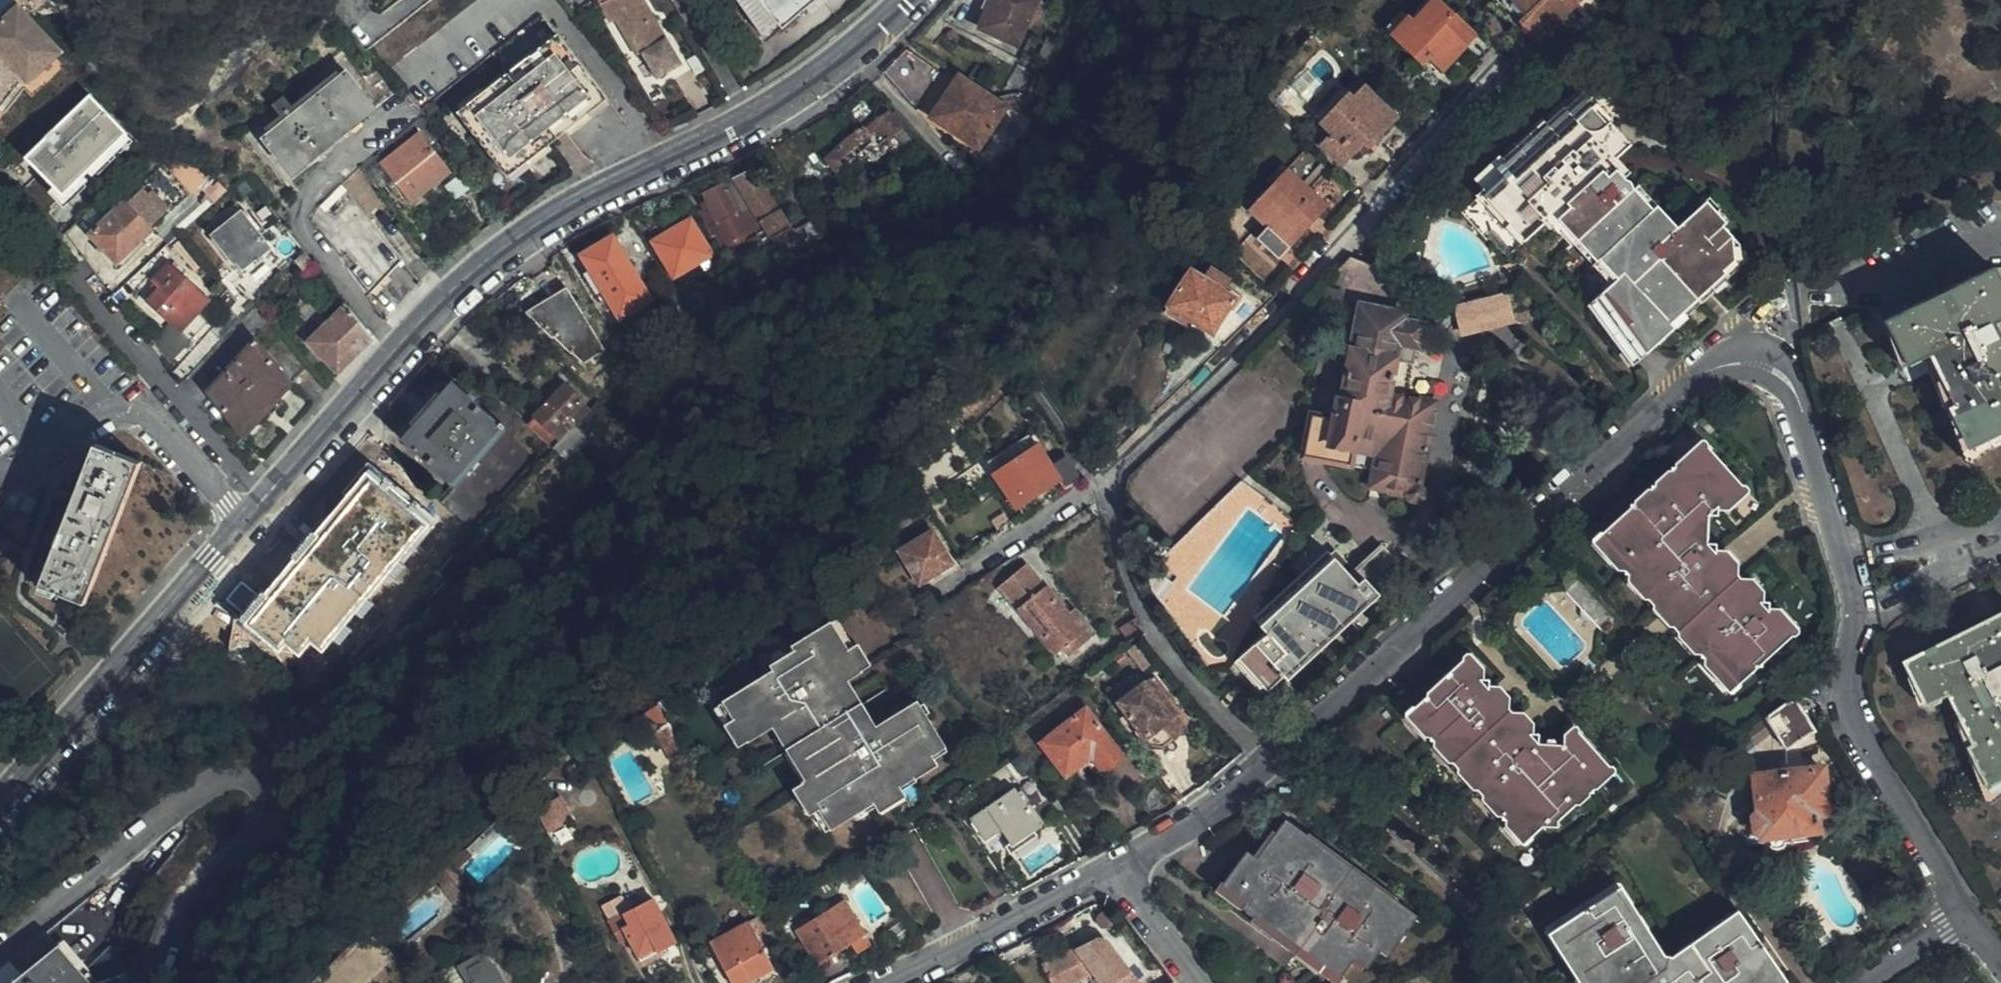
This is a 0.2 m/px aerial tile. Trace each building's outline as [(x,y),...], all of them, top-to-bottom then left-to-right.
[(392,72),(484,0),(440,0),(376,51),(392,72)] [(642,0),(612,0),(600,6),(611,25),(616,21),(627,41),(634,37),(643,54),(666,40),(642,0)] [(778,23),(758,0),(748,0),(741,5),(762,34),(778,23)] [(778,23),(783,29),(816,0),(758,0),(778,23)] [(1034,0),(991,0),(980,27),(1016,42),(1029,12),(1034,0)] [(1040,0),(1034,0),(1029,12),(1038,16),(1044,1),(1040,0)] [(1475,36),(1437,0),(1427,0),(1403,24),(1400,20),(1384,36),(1417,66),(1427,57),(1441,71),(1475,36)] [(1577,0),(1506,0),(1503,3),(1501,6),(1535,40),(1547,50),(1556,42),(1568,30),(1559,20),(1577,0)] [(0,10),(0,70),(17,84),(48,48),(0,10)] [(553,144),(608,100),(558,37),(460,115),(511,178),(553,144)] [(906,49),(883,74),(918,112),(943,75),(906,49)] [(347,73),(298,114),(286,122),(264,140),(293,174),(375,110),(347,73)] [(1005,107),(992,98),(959,76),(939,104),(940,109),(945,114),(941,121),(976,147),(1005,107)] [(1367,148),(1396,116),(1364,86),(1353,97),(1344,90),(1316,121),(1326,131),(1316,143),(1339,164),(1349,153),(1351,154),(1362,143),(1367,148)] [(1737,244),(1713,216),(1719,209),(1710,198),(1674,228),(1656,208),(1651,211),(1631,189),(1631,184),(1626,180),(1623,178),(1624,175),(1619,169),(1616,171),(1609,163),(1629,145),(1614,127),(1617,122),(1629,111),(1607,87),(1587,103),(1578,93),(1569,101),(1566,99),(1475,178),(1484,188),(1460,209),(1484,237),(1488,234),(1506,253),(1552,214),(1564,227),(1569,223),(1601,258),(1586,271),(1589,275),(1586,285),(1586,297),(1594,318),(1629,356),(1631,356),(1667,323),(1665,319),(1719,271),(1724,273),(1731,267),(1727,263),(1737,253),(1737,244)] [(92,92),(24,156),(68,202),(136,138),(92,92)] [(286,122),(298,114),(288,101),(278,110),(286,122)] [(877,147),(900,128),(887,113),(864,133),(860,128),(826,157),(838,170),(854,157),(859,162),(866,155),(873,161),(883,153),(877,147)] [(450,172),(420,134),(382,166),(411,204),(450,172)] [(163,167),(188,194),(200,183),(164,144),(116,187),(127,200),(163,167)] [(116,261),(188,194),(163,167),(127,200),(90,235),(116,261)] [(390,205),(362,167),(308,218),(369,293),(403,260),(368,217),(379,208),(383,211),(390,205)] [(1278,258),(1325,207),(1283,168),(1245,209),(1247,212),(1263,226),(1263,228),(1255,238),(1278,258)] [(788,228),(753,171),(737,181),(772,238),(788,228)] [(750,236),(763,231),(750,208),(736,216),(721,185),(705,193),(727,242),(748,232),(750,236)] [(268,248),(239,214),(213,234),(241,270),(268,248)] [(709,253),(688,219),(654,241),(673,274),(709,253)] [(648,298),(610,237),(582,255),(589,268),(586,270),(607,305),(611,303),(619,316),(648,298)] [(1339,290),(1370,297),(1378,262),(1347,255),(1339,290)] [(207,298),(166,263),(150,279),(157,286),(146,299),(178,330),(207,298)] [(1991,323),(2000,318),(2000,287),(1991,267),(1883,319),(1905,365),(1926,355),(1949,404),(1946,407),(1965,447),(2000,430),(2000,345),(1991,323)] [(1212,332),(1234,297),(1191,269),(1163,313),(1187,328),(1193,321),(1212,332)] [(600,349),(566,288),(527,311),(530,316),(550,336),(553,335),(571,353),(572,352),(583,362),(600,349)] [(1511,291),(1455,300),(1460,333),(1517,324),(1511,291)] [(1417,481),(1433,403),(1386,394),(1393,359),(1409,362),(1413,344),(1415,344),(1419,323),(1399,319),(1401,311),(1357,304),(1340,395),(1335,395),(1331,419),(1309,415),(1302,455),(1372,469),(1369,488),(1400,494),(1401,491),(1407,492),(1409,499),(1416,500),(1421,496),(1422,491),(1417,481)] [(309,342),(337,370),(355,352),(372,336),(347,305),(309,342)] [(243,437),(308,367),(269,319),(205,390),(243,437)] [(454,485),(439,501),(472,532),(496,504),(534,457),(450,383),(427,410),(403,438),(454,485)] [(545,443),(550,447),(559,439),(551,430),(580,400),(565,386),(528,425),(545,443)] [(590,431),(607,413),(596,401),(579,420),(590,431)] [(367,433),(356,445),(374,463),(385,450),(367,433)] [(97,445),(71,509),(78,510),(46,586),(87,601),(142,462),(97,445)] [(1081,478),(1067,456),(1051,467),(1038,447),(998,475),(1019,508),(1059,481),(1064,489),(1081,478)] [(1732,450),(1623,528),(1740,687),(1798,643),(1723,538),(1725,519),(1762,491),(1732,450)] [(353,491),(333,471),(331,468),(323,478),(345,500),(353,491)] [(396,509),(417,487),(397,468),(383,482),(380,479),(370,490),(380,499),(383,496),(396,509)] [(284,667),(412,525),(355,472),(224,609),(284,667)] [(1220,612),(1277,536),(1277,534),(1242,506),(1217,538),(1184,582),(1220,612)] [(78,510),(71,509),(41,583),(46,586),(78,510)] [(1740,687),(1623,528),(1612,537),(1729,690),(1731,693),(1740,687)] [(951,565),(933,533),(901,550),(918,581),(951,565)] [(1268,695),(1399,576),(1375,550),(1343,579),(1332,566),(1261,630),(1272,643),(1245,669),(1268,695)] [(1098,638),(1074,609),(1065,616),(1025,568),(1002,588),(1061,658),(1075,648),(1079,654),(1098,638)] [(1946,645),(1911,662),(1907,665),(1928,706),(1951,697),(1974,745),(1969,748),(1990,789),(2000,784),(2000,618),(1946,645)] [(842,683),(848,680),(860,671),(831,624),(795,646),(800,656),(724,703),(752,748),(777,734),(785,727),(816,776),(807,782),(804,785),(831,827),(887,793),(914,777),(908,769),(944,747),(917,704),(878,728),(872,731),(842,683)] [(1142,642),(1136,635),(1129,640),(1135,648),(1142,642)] [(1565,788),(1604,761),(1582,730),(1576,723),(1545,744),(1473,647),(1468,642),(1418,680),(1521,820),(1539,808),(1551,815),(1572,800),(1565,788)] [(1148,678),(1117,704),(1151,746),(1163,747),(1181,732),(1177,728),(1183,723),(1180,720),(1185,715),(1154,675),(1149,680),(1148,678)] [(878,728),(848,680),(842,683),(872,731),(878,728)] [(1521,820),(1418,680),(1406,688),(1510,828),(1521,820)] [(1812,730),(1794,699),(1787,700),(1778,704),(1763,715),(1769,726),(1783,749),(1812,730)] [(672,732),(659,708),(641,718),(646,730),(643,733),(642,735),(645,741),(651,744),(658,740),(672,732)] [(1121,756),(1084,710),(1040,744),(1064,774),(1090,755),(1103,771),(1121,756)] [(1763,715),(1735,736),(1742,746),(1769,726),(1763,715)] [(1177,728),(1181,732),(1187,728),(1183,723),(1177,728)] [(785,727),(777,734),(807,782),(816,776),(785,727)] [(672,768),(687,760),(672,732),(658,740),(672,768)] [(1612,771),(1604,761),(1565,788),(1572,800),(1612,771)] [(1824,812),(1819,767),(1752,777),(1759,835),(1794,833),(1814,830),(1812,813),(1824,812)] [(1041,826),(1015,788),(970,819),(986,841),(1002,831),(1013,847),(1041,826)] [(558,803),(536,815),(544,830),(566,819),(558,803)] [(1423,918),(1394,898),(1392,899),(1305,835),(1305,831),(1284,817),(1253,861),(1242,853),(1223,881),(1225,884),(1243,898),(1239,906),(1252,916),(1253,917),(1256,913),(1275,927),(1280,921),(1307,941),(1306,943),(1303,947),(1339,975),(1351,960),(1363,969),(1377,950),(1386,956),(1413,920),(1418,924),(1423,918)] [(459,880),(449,864),(438,871),(448,888),(459,880)] [(1781,973),(1742,913),(1666,965),(1612,890),(1553,931),(1586,982),(1766,982),(1781,973)] [(674,943),(651,899),(608,923),(618,944),(626,940),(638,962),(674,943)] [(843,901),(797,931),(803,940),(815,960),(818,963),(852,942),(858,953),(872,944),(864,934),(843,901)] [(1112,921),(1111,915),(1108,912),(1102,910),(1098,912),(1094,915),(1093,918),(1093,925),(1097,928),(1102,930),(1106,929),(1110,927),(1112,921)] [(762,948),(758,941),(768,936),(758,917),(710,942),(732,982),(741,982),(771,967),(762,948)] [(758,941),(762,948),(771,943),(768,936),(758,941)] [(1109,940),(1093,939),(1044,964),(1053,982),(1070,982),(1094,970),(1103,982),(1140,982),(1109,940)] [(803,940),(788,951),(798,970),(815,960),(803,940)] [(59,947),(15,982),(89,982),(59,947)] [(495,966),(492,968),(484,953),(459,968),(467,982),(505,982),(495,966)] [(459,968),(436,980),(438,982),(467,982),(459,968)]
